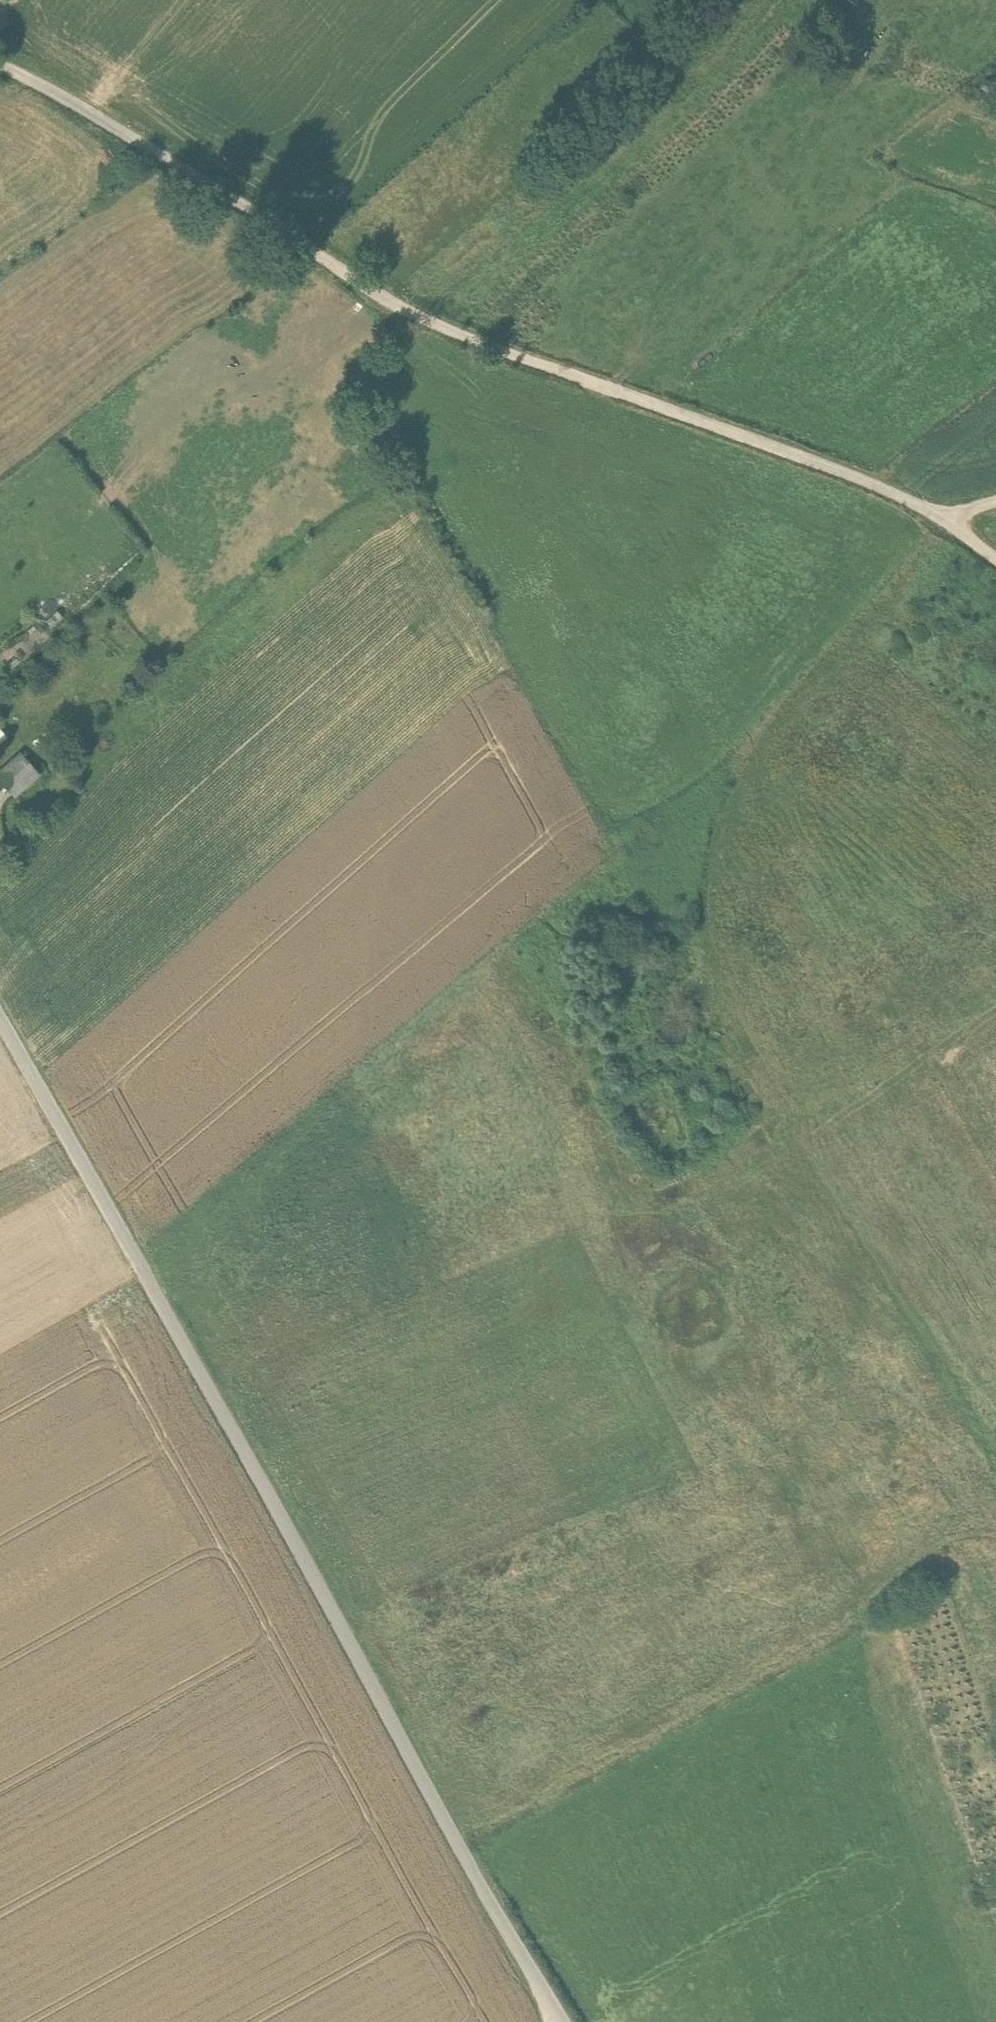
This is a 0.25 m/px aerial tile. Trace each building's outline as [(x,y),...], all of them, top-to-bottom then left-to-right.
[(0,775),(0,780),(15,797),(38,776),(21,756),(0,775)]
